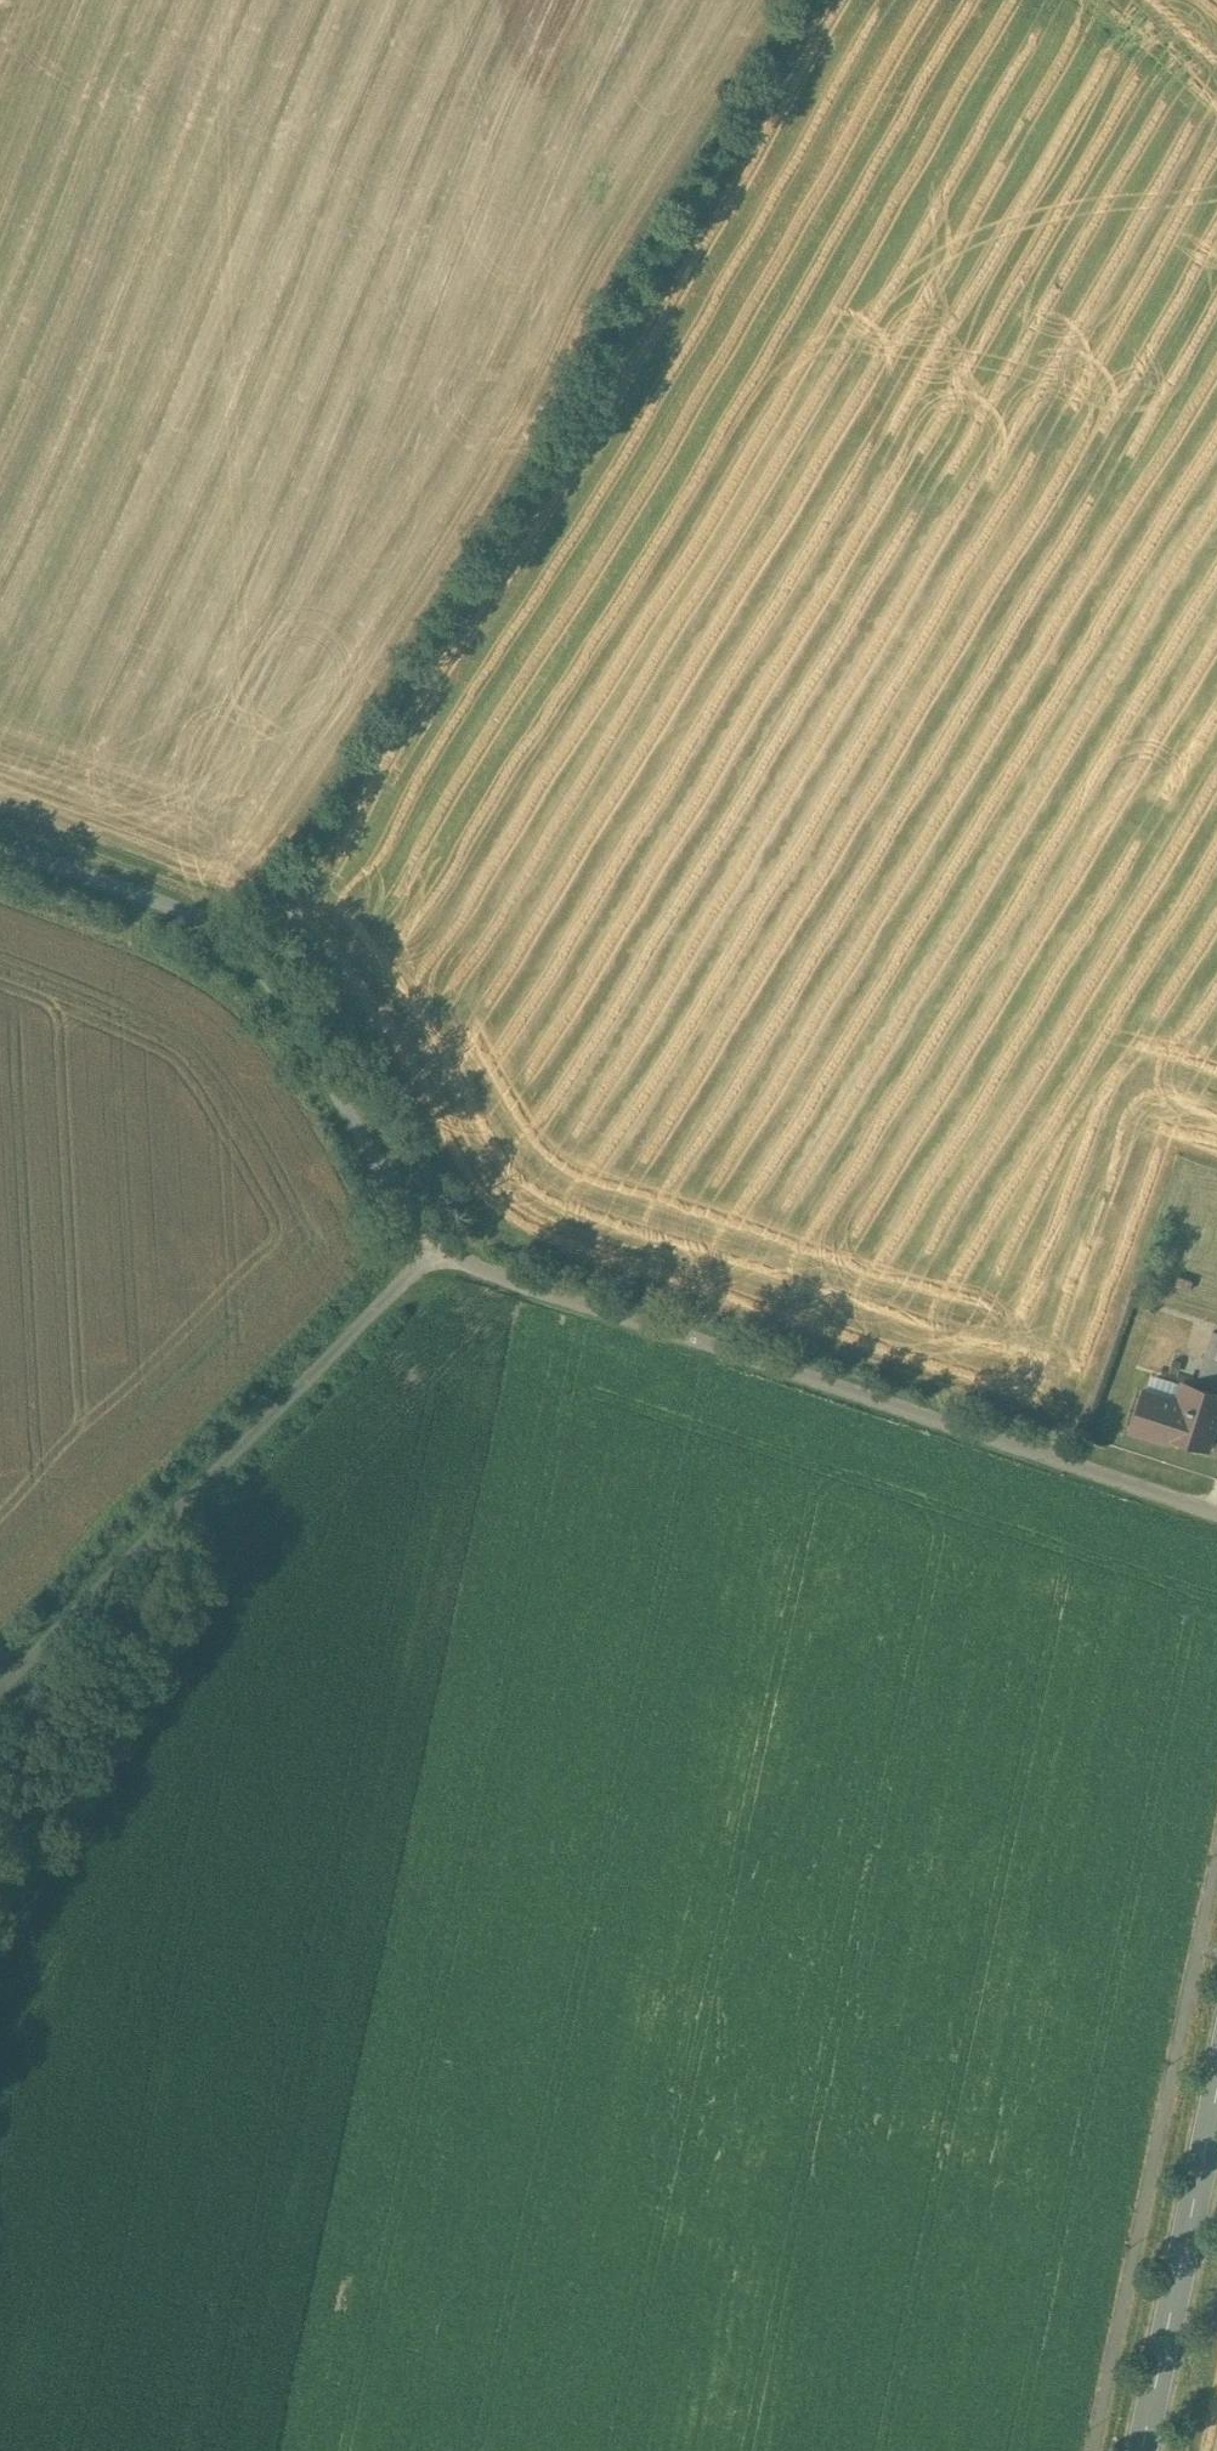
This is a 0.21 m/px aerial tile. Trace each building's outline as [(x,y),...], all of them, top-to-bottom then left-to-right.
[(1130,1430),(1167,1442),(1169,1437),(1207,1449),(1216,1417),(1216,1377),(1200,1371),(1195,1385),(1184,1382),(1177,1402),(1141,1391),(1130,1430)]
